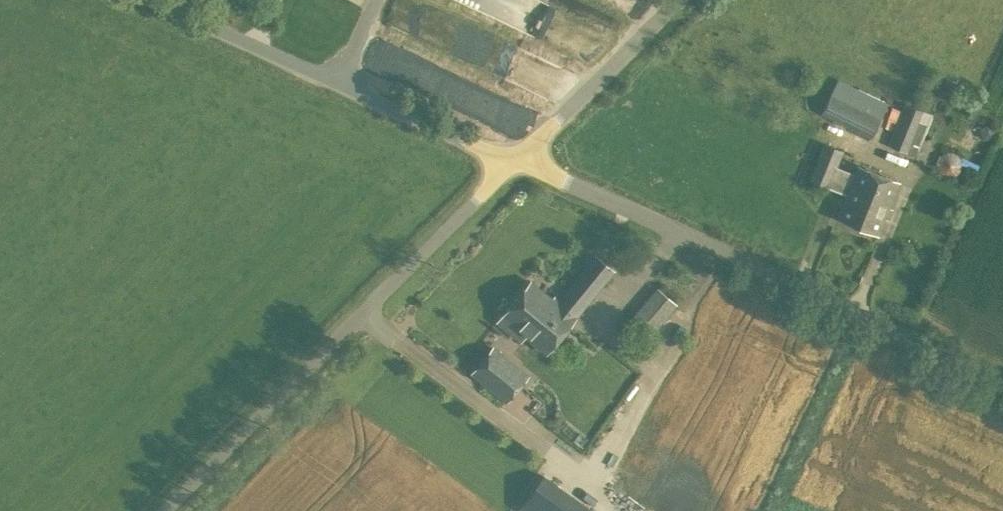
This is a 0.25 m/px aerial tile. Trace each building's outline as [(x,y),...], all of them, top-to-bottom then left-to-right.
[(422,8),(415,31),(431,36),(438,13),(422,8)] [(870,137),(888,102),(837,78),(821,114),(870,137)] [(945,78),(940,90),(950,94),(955,82),(945,78)] [(904,103),(888,144),(917,157),(933,113),(904,103)] [(966,121),(965,128),(975,135),(981,125),(977,118),(966,121)] [(838,169),(843,152),(844,150),(823,142),(808,179),(846,195),(837,218),(878,233),(898,182),(855,169),(854,174),(847,172),(838,169)] [(547,350),(613,270),(595,257),(557,303),(531,282),(499,321),(515,334),(520,328),(547,350)] [(658,287),(636,312),(654,328),(676,303),(658,287)] [(501,406),(521,381),(487,353),(467,378),(501,406)] [(558,486),(543,476),(520,509),(523,510),(540,510),(558,486)]
